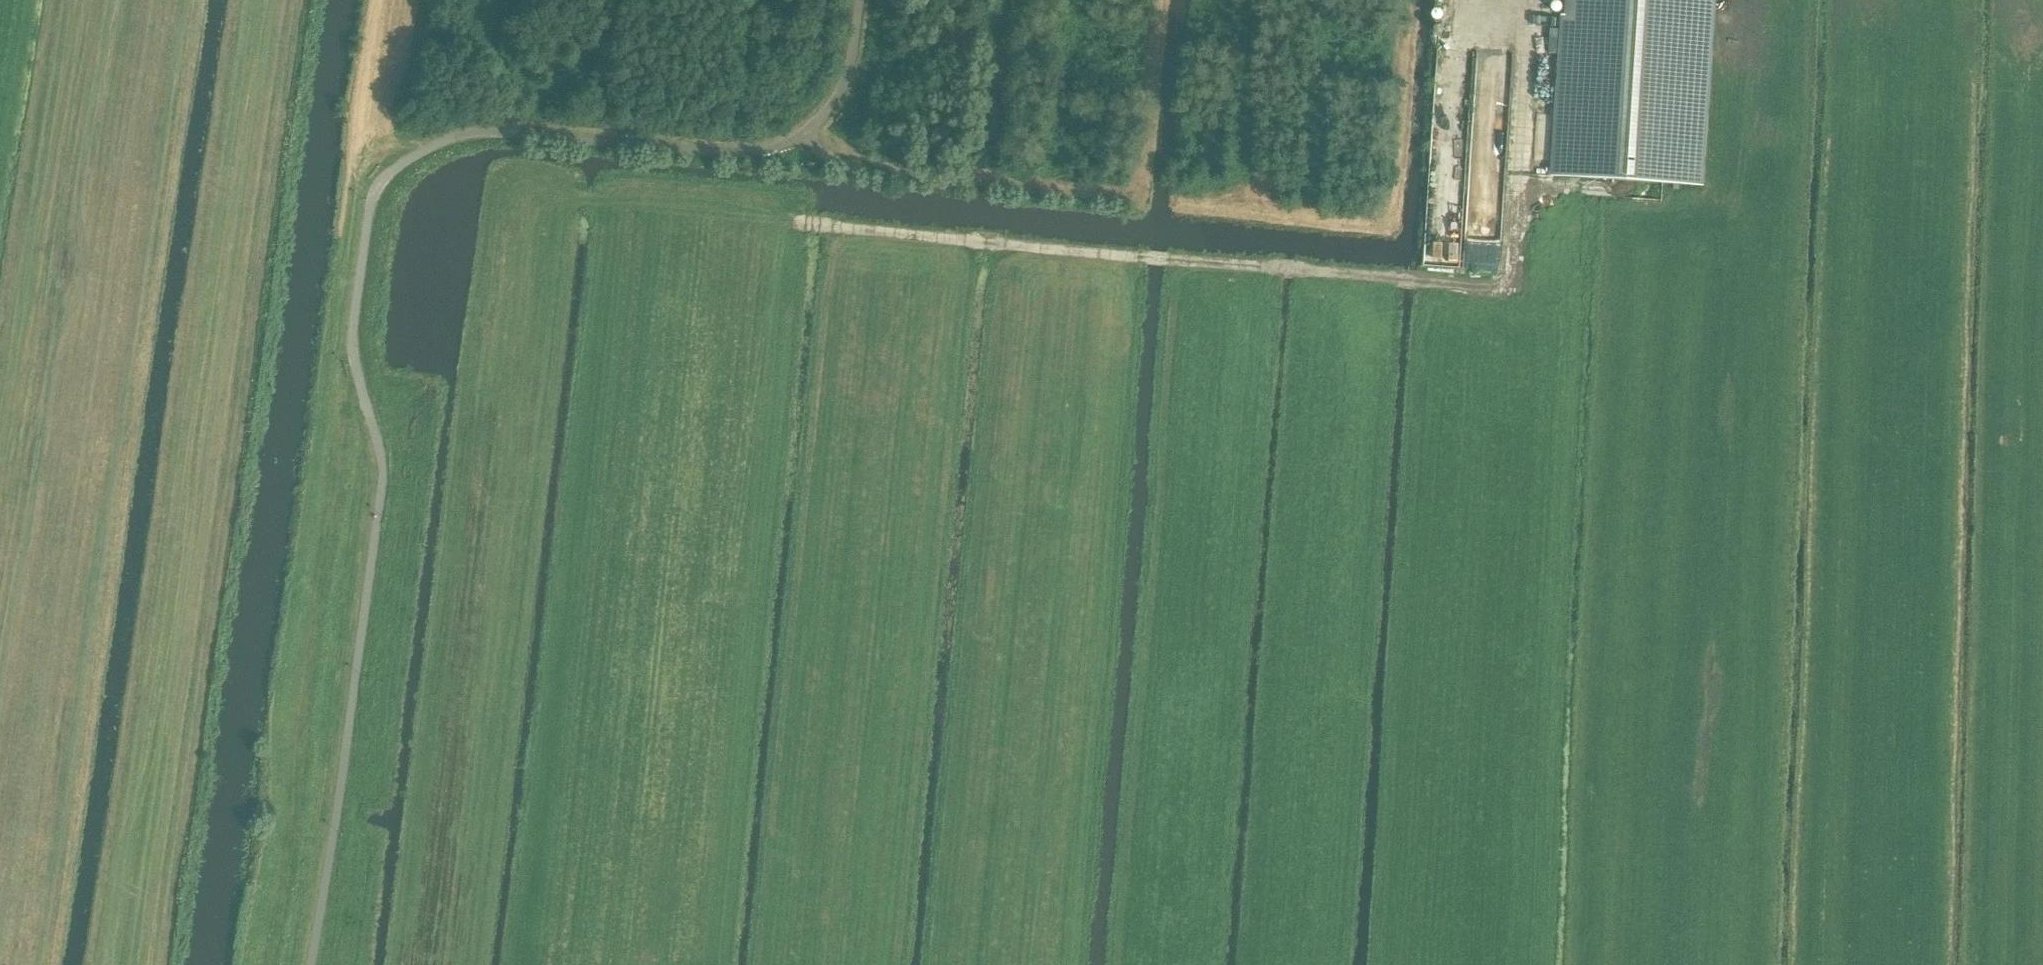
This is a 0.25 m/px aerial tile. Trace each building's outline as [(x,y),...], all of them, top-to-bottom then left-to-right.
[(1555,176),(1699,185),(1711,0),(1567,0),(1555,176)] [(1548,42),(1560,43),(1561,18),(1550,17),(1548,42)]
